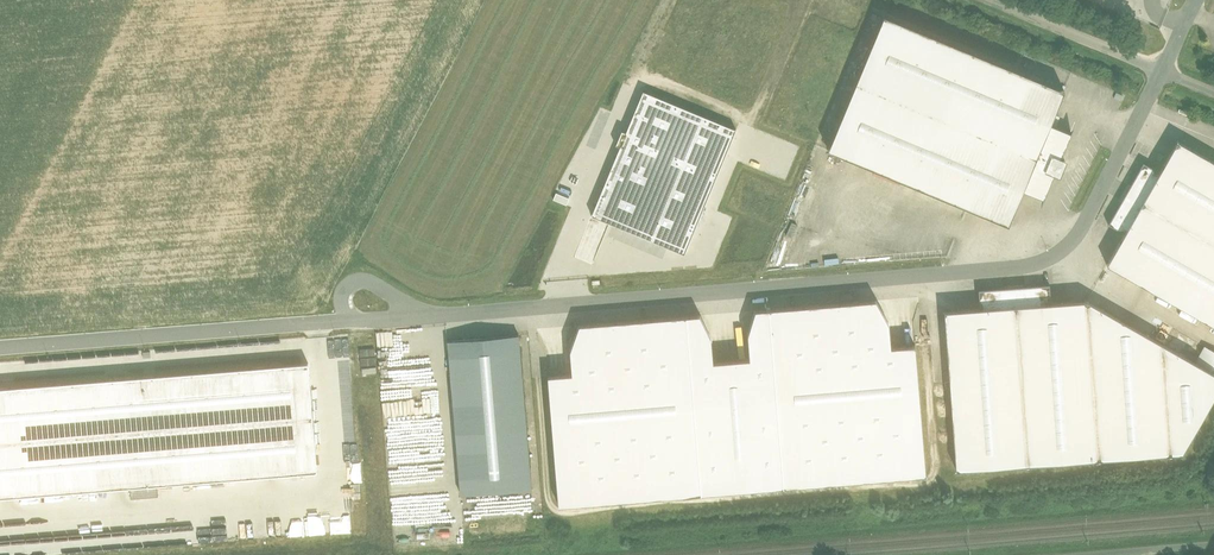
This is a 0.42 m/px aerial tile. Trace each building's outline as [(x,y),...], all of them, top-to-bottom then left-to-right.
[(1063,90),(884,16),(829,150),(1009,224),(1023,190),(1050,125),(1063,90)] [(622,84),(619,96),(625,98),(623,108),(630,110),(635,87),(622,84)] [(735,128),(643,90),(592,215),(684,253),(735,128)] [(1071,133),(1050,125),(1023,190),(1044,199),(1052,181),(1044,177),(1052,157),(1060,160),(1071,133)] [(1175,138),(1156,170),(1122,231),(1103,263),(1213,327),(1213,161),(1175,138)] [(1060,160),(1052,157),(1044,177),(1052,181),(1059,183),(1067,163),(1060,160)] [(1108,223),(1122,231),(1156,170),(1143,162),(1108,223)] [(978,292),(980,312),(1050,307),(1049,287),(978,292)] [(546,378),(556,507),(924,476),(913,344),(889,346),(887,322),(877,301),(757,311),(746,337),(747,361),(712,364),(710,337),(700,318),(581,328),(569,354),(570,376),(546,378)] [(1213,403),(1213,375),(1196,365),(1090,304),(1050,307),(980,312),(947,314),(958,472),(1184,456),(1213,403)] [(516,342),(446,348),(460,502),(530,495),(516,342)] [(373,348),(358,349),(359,372),(374,372),(373,348)] [(1196,365),(1213,375),(1213,355),(1205,350),(1196,365)] [(0,390),(0,500),(317,473),(307,363),(0,390)]
